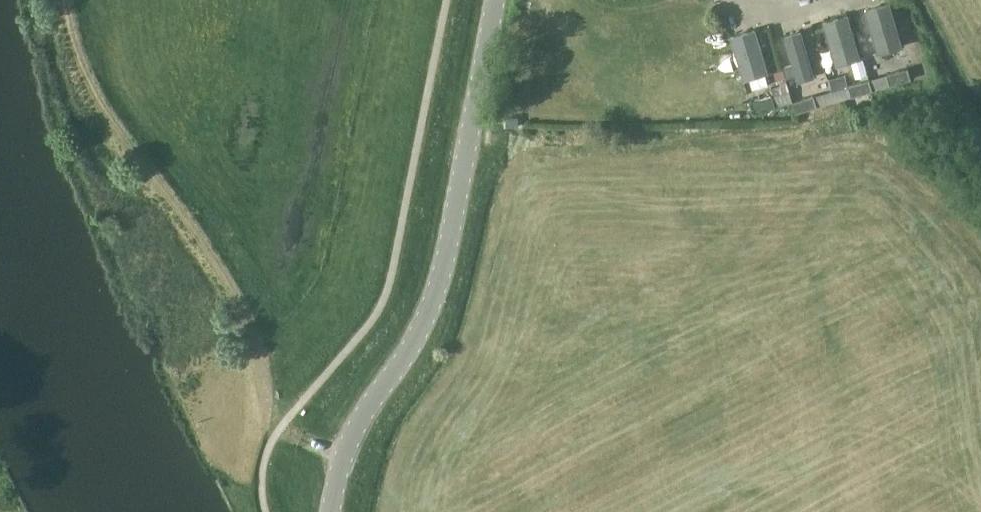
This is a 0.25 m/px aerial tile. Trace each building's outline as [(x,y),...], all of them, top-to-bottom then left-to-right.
[(888,3),(865,10),(877,53),(901,46),(888,3)] [(847,15),(823,22),(836,65),(849,62),(860,58),(847,15)] [(754,30),(730,37),(743,79),(766,72),(754,30)] [(785,35),(798,82),(816,77),(803,30),(785,35)] [(910,79),(907,68),(886,74),(889,85),(910,79)] [(876,89),(873,78),(851,84),(855,96),(873,90),(876,89)] [(754,113),(775,106),(771,95),(750,101),(754,113)] [(816,107),(813,95),(792,101),(795,113),(816,107)]
